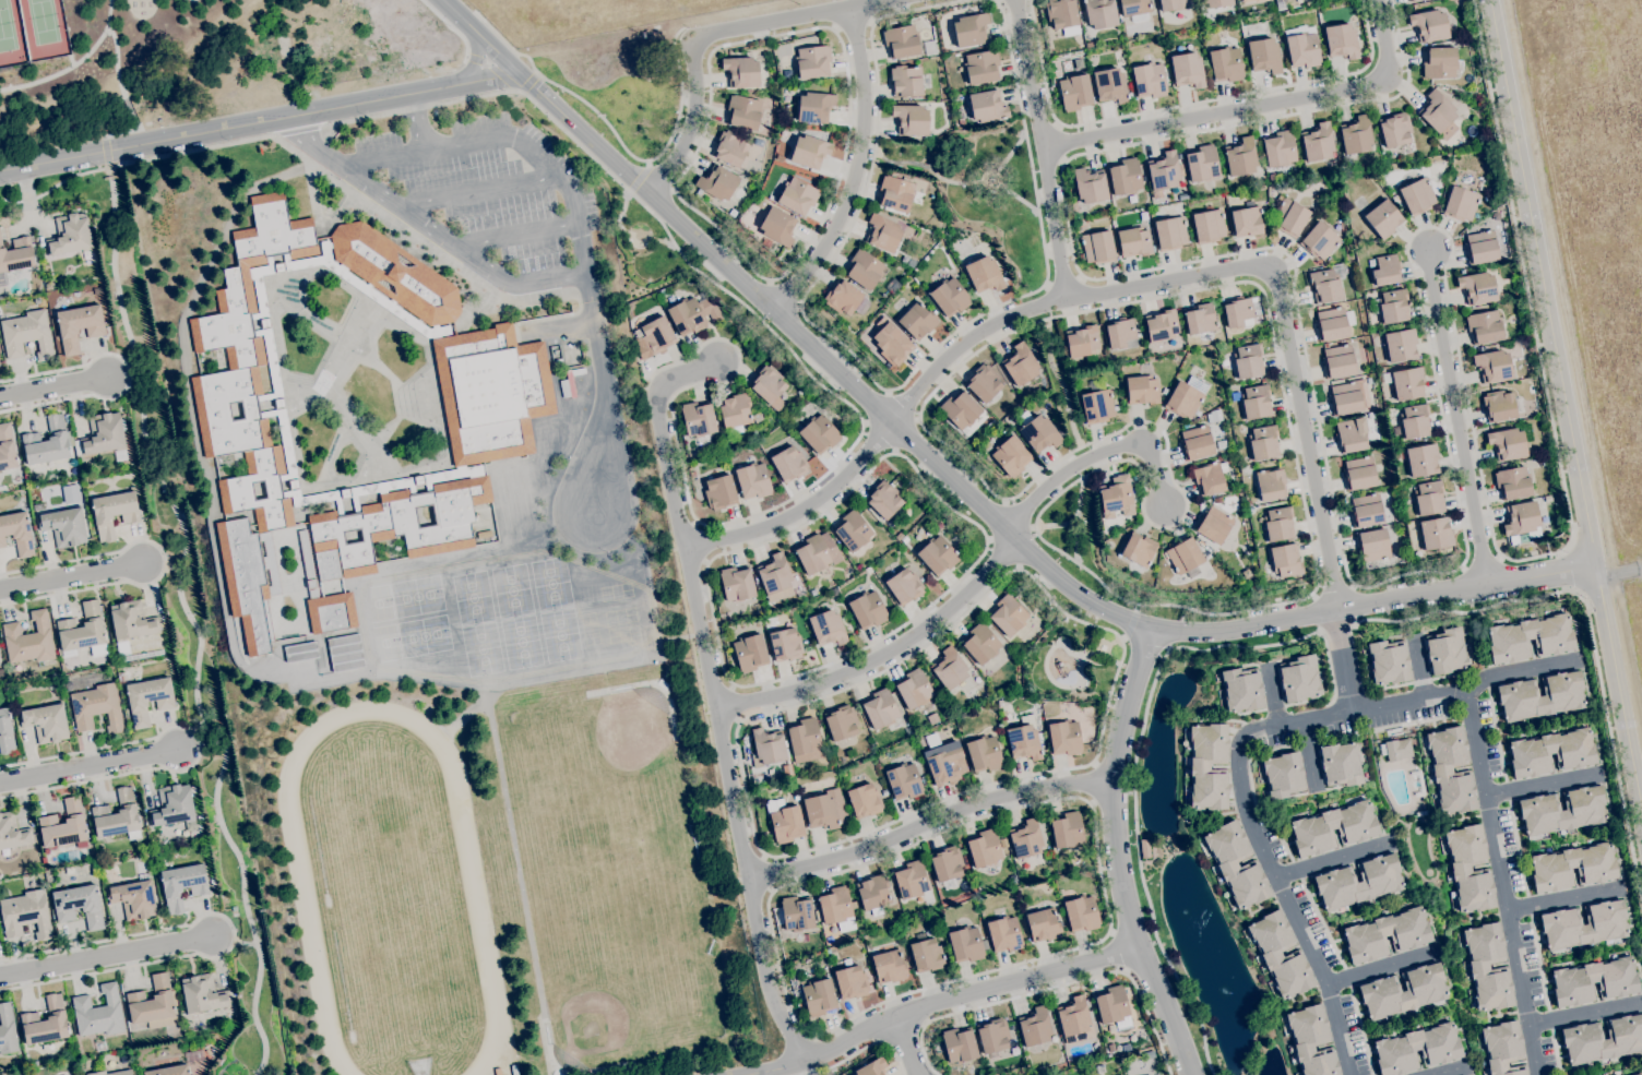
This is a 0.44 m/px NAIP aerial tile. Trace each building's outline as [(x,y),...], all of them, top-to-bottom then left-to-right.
[(1047,3),(1046,0),(1074,0),(1079,25),(1078,25),(1080,34),(1064,37),(1062,28),(1052,31),(1051,21),(1047,21),(1044,3),(1047,3)] [(1083,3),(1082,0),(1113,0),(1118,25),(1093,29),(1092,24),(1087,25),(1083,2),(1083,3)] [(1122,17),(1119,0),(1147,0),(1149,4),(1151,12),(1147,12),(1149,19),(1146,22),(1133,24),(1131,22),(1130,16),(1122,17)] [(1161,12),(1158,0),(1189,0),(1190,4),(1182,7),(1183,10),(1175,11),(1174,9),(1161,12)] [(1203,4),(1202,0),(1232,0),(1233,4),(1207,9),(1206,3),(1203,4)] [(1277,10),(1275,3),(1284,1),(1286,9),(1277,10)] [(1419,46),(1416,29),(1414,31),(1414,26),(1409,27),(1407,15),(1438,10),(1439,13),(1443,12),(1449,38),(1427,41),(1427,45),(1419,46)] [(957,48),(952,23),(957,22),(956,19),(988,13),(989,23),(984,24),(987,43),(957,48)] [(1348,61),(1347,57),(1343,58),(1342,56),(1329,58),(1323,27),(1349,23),(1351,29),(1354,28),(1359,59),(1348,61)] [(893,59),(893,57),(891,57),(889,46),(885,47),(882,32),(884,32),(884,31),(914,25),(915,32),(918,32),(919,39),(917,40),(920,53),(893,59)] [(1305,68),(1305,65),(1290,68),(1284,31),(1297,28),(1296,26),(1306,25),(1307,28),(1313,27),(1320,62),(1319,62),(1320,64),(1305,68)] [(1271,75),(1270,71),(1265,72),(1265,69),(1252,72),(1247,43),(1272,37),(1273,44),(1277,43),(1283,73),(1271,75)] [(799,80),(797,65),(796,67),(795,57),(797,57),(797,49),(825,46),(826,47),(829,47),(831,61),(828,61),(830,75),(799,80)] [(1227,82),(1227,80),(1216,82),(1215,80),(1213,80),(1207,52),(1226,48),(1226,47),(1229,46),(1230,49),(1238,48),(1244,76),(1242,76),(1242,80),(1227,82)] [(1426,79),(1426,77),(1423,77),(1423,62),(1425,62),(1425,48),(1455,47),(1456,61),(1457,61),(1457,70),(1454,70),(1454,79),(1426,79)] [(968,86),(966,70),(964,71),(963,64),(966,63),(965,56),(993,50),(993,51),(997,51),(999,65),(997,67),(999,80),(968,86)] [(1194,89),(1193,82),(1182,84),(1181,82),(1174,83),(1169,57),(1195,52),(1197,58),(1200,57),(1205,87),(1194,89)] [(729,88),(728,74),(726,75),(726,72),(722,72),(721,59),(752,57),(752,61),(758,61),(759,86),(729,88)] [(1151,98),(1151,95),(1137,98),(1137,96),(1131,68),(1149,64),(1149,62),(1153,61),(1154,64),(1162,63),(1167,93),(1165,93),(1166,95),(1151,98)] [(894,97),(894,93),(893,93),(893,83),(891,83),(890,69),(894,69),(894,67),(905,65),(905,69),(913,68),(913,67),(920,67),(923,95),(894,97)] [(1117,105),(1116,98),(1106,100),(1105,97),(1097,98),(1092,73),(1118,68),(1119,73),(1122,72),(1127,94),(1128,94),(1129,98),(1127,98),(1128,103),(1117,105)] [(1066,112),(1064,109),(1063,110),(1057,81),(1066,80),(1064,75),(1068,75),(1068,77),(1087,74),(1093,105),(1079,107),(1079,110),(1066,112)] [(1444,141),(1438,134),(1437,134),(1416,114),(1429,100),(1425,96),(1433,88),(1454,109),(1452,112),(1456,116),(1451,121),(1457,128),(1444,141)] [(978,123),(978,120),(973,121),(967,95),(998,89),(1000,103),(1002,103),(1002,107),(1008,106),(1009,117),(1004,118),(1004,119),(1001,120),(1001,119),(978,123)] [(828,124),(823,123),(797,121),(799,96),(805,96),(805,92),(836,95),(835,106),(831,106),(831,109),(829,108),(828,124)] [(757,131),(729,124),(729,123),(726,122),(727,117),(726,117),(727,110),(730,95),(733,96),(734,94),(762,101),(760,109),(763,110),(761,118),(759,118),(757,131)] [(928,135),(902,135),(902,134),(899,134),(899,128),(897,128),(897,119),(896,119),(896,117),(891,117),(891,106),(923,106),(923,110),(928,110),(928,135)] [(1385,148),(1378,120),(1393,116),(1392,115),(1403,112),(1404,116),(1407,115),(1412,132),(1408,133),(1411,142),(1385,148)] [(1344,155),(1338,126),(1353,122),(1352,121),(1357,120),(1356,116),(1367,114),(1372,144),(1369,145),(1370,151),(1344,155)] [(1306,163),(1300,132),(1313,130),(1313,128),(1318,127),(1317,122),(1329,120),(1334,152),(1330,152),(1331,158),(1306,163)] [(1266,168),(1261,138),(1275,135),(1274,132),(1289,129),(1289,132),(1292,132),(1297,160),(1288,162),(1289,166),(1278,168),(1278,166),(1266,168)] [(738,169),(714,157),(712,155),(717,142),(716,142),(722,131),(725,133),(726,130),(743,139),(741,141),(750,145),(738,169)] [(818,170),(789,162),(797,136),(802,139),(804,135),(833,144),(829,155),(825,154),(823,158),(822,157),(818,170)] [(1229,177),(1223,147),(1241,144),(1240,138),(1251,135),(1257,166),(1253,167),(1254,171),(1229,177)] [(1212,179),(1190,183),(1185,152),(1198,150),(1197,146),(1212,143),(1213,146),(1214,146),(1219,176),(1212,177),(1212,179)] [(1152,191),(1146,162),(1159,158),(1159,156),(1164,155),(1163,152),(1174,150),(1179,180),(1176,180),(1177,187),(1152,191)] [(1112,195),(1107,166),(1120,163),(1120,160),(1135,157),(1135,159),(1137,159),(1142,189),(1134,190),(1135,193),(1127,195),(1127,193),(1112,195)] [(726,201),(722,199),(721,201),(694,184),(700,176),(705,179),(714,164),(739,179),(726,201)] [(1083,204),(1082,199),(1078,200),(1074,179),(1069,180),(1068,176),(1073,175),(1072,169),(1084,167),(1084,171),(1088,170),(1090,171),(1103,169),(1108,200),(1083,204)] [(1274,182),(1269,180),(1269,175),(1274,172),(1277,177),(1274,182)] [(906,213),(879,204),(883,192),(879,190),(883,176),(885,177),(887,176),(914,184),(912,191),(915,192),(912,201),(911,201),(906,213)] [(804,217),(776,202),(783,189),(782,188),(785,181),(788,183),(793,177),(818,191),(817,192),(820,193),(812,206),(810,205),(804,217)] [(1411,217),(1397,190),(1425,177),(1426,179),(1428,178),(1429,181),(1428,181),(1429,184),(1428,184),(1437,202),(1429,205),(1431,208),(1411,217)] [(1471,223),(1464,220),(1464,223),(1442,215),(1452,186),(1480,194),(1479,198),(1480,198),(1480,200),(1479,200),(1478,204),(1477,203),(1471,223)] [(289,497),(295,526),(270,530),(282,594),(270,596),(270,598),(266,599),(274,641),(270,642),(272,653),(248,657),(240,616),(233,618),(215,523),(248,517),(251,534),(259,533),(254,509),(224,514),(217,480),(248,475),(245,452),(205,458),(191,378),(229,371),(225,348),(194,354),(189,319),(219,313),(215,290),(227,288),(223,268),(239,266),(233,231),(255,227),(250,196),(283,191),(288,222),(312,217),(319,254),(291,259),(290,253),(288,253),(283,254),(272,256),(266,258),(267,263),(248,266),(249,270),(251,280),(257,313),(252,313),(253,320),(254,330),(255,336),(261,335),(266,365),(258,366),(263,395),(258,395),(259,402),(261,411),(262,418),(266,417),(272,446),(281,445),(286,474),(281,475),(282,481),(284,491),(285,498),(289,497)] [(1295,240),(1276,229),(1278,227),(1270,223),(1280,205),(1281,203),(1276,201),(1278,195),(1284,199),(1284,198),(1310,213),(1295,240)] [(1395,204),(1391,198),(1395,195),(1400,201),(1395,204)] [(762,210),(755,206),(760,198),(766,202),(762,210)] [(1382,241),(1363,216),(1385,198),(1404,220),(1393,229),(1394,231),(1382,241)] [(788,249),(772,240),(769,248),(761,243),(765,236),(761,235),(763,230),(759,228),(771,205),(797,219),(790,232),(792,234),(789,237),(794,239),(788,249)] [(1235,237),(1234,235),(1232,236),(1230,227),(1234,227),(1230,212),(1259,206),(1260,210),(1261,210),(1262,214),(1261,214),(1264,230),(1262,230),(1262,234),(1248,237),(1248,235),(1235,237)] [(1198,244),(1191,215),(1221,208),(1221,211),(1223,211),(1224,214),(1223,214),(1223,217),(1226,237),(1218,238),(1219,240),(1198,244)] [(48,255),(45,240),(59,237),(55,218),(68,215),(68,214),(76,212),(76,214),(85,213),(86,217),(93,248),(92,248),(92,250),(83,251),(82,249),(48,255)] [(1498,220),(1494,220),(1491,217),(1492,214),(1496,212),(1500,214),(1500,217),(1498,220)] [(892,254),(865,241),(872,226),(867,223),(872,213),(899,226),(897,228),(903,231),(892,254)] [(1159,252),(1154,222),(1182,216),(1183,218),(1185,217),(1186,222),(1185,222),(1185,225),(1188,243),(1180,246),(1181,248),(1159,252)] [(332,241),(331,236),(337,225),(361,220),(456,287),(461,311),(453,322),(439,324),(432,325),(430,325),(397,302),(391,298),(373,286),(368,282),(349,268),(341,263),(335,259),(333,249),(332,241)] [(1322,261),(1317,255),(1314,259),(1297,244),(1318,220),(1341,239),(1340,241),(1341,242),(1338,244),(1336,247),(1335,246),(1322,261)] [(1121,258),(1117,231),(1142,227),(1143,230),(1149,229),(1153,254),(1141,256),(1141,254),(1121,258)] [(912,242),(905,239),(909,229),(916,232),(912,242)] [(1468,265),(1464,243),(1467,243),(1466,236),(1485,231),(1485,230),(1488,230),(1488,229),(1491,229),(1491,230),(1492,230),(1499,260),(1468,265)] [(1094,265),(1093,262),(1085,263),(1085,261),(1080,262),(1079,254),(1084,253),(1082,244),(1081,244),(1080,238),(1081,238),(1081,236),(1110,230),(1116,261),(1094,265)] [(35,266),(0,272),(0,231),(3,248),(5,247),(5,250),(14,249),(12,240),(20,239),(20,237),(29,236),(35,266)] [(428,336),(324,264),(323,263),(288,270),(288,274),(274,276),(273,272),(260,274),(266,315),(272,314),(274,329),(270,330),(282,395),(286,395),(289,409),(284,409),(296,477),(301,476),(304,490),(298,491),(299,497),(300,495),(301,499),(338,492),(337,488),(353,486),(353,489),(412,479),(410,475),(425,473),(426,476),(457,470),(456,467),(465,465),(466,469),(483,466),(484,476),(469,478),(468,475),(431,481),(432,489),(426,490),(426,486),(415,488),(416,493),(410,494),(409,489),(408,486),(388,489),(388,492),(379,494),(378,491),(357,494),(360,510),(354,511),(352,499),(342,501),(344,513),(337,514),(336,511),(334,499),(301,504),(302,506),(296,507),(294,495),(289,497),(285,498),(284,491),(288,490),(286,480),(282,481),(281,475),(286,474),(289,474),(278,415),(266,417),(262,418),(261,411),(274,409),(272,399),(259,402),(258,395),(263,395),(275,393),(264,335),(261,335),(255,336),(254,330),(260,330),(258,320),(253,320),(252,313),(257,313),(261,312),(254,280),(251,280),(249,270),(267,266),(267,263),(266,258),(272,256),(273,261),(284,260),(283,254),(288,253),(290,262),(323,256),(323,255),(324,255),(322,240),(326,239),(328,242),(332,241),(333,249),(329,250),(331,262),(337,266),(341,263),(349,268),(346,273),(366,286),(368,282),(373,286),(371,290),(389,302),(391,298),(397,302),(394,307),(429,331),(432,330),(432,325),(439,324),(440,329),(452,326),(453,332),(441,334),(441,338),(432,339),(431,339),(431,336),(428,336)] [(869,291),(843,273),(852,262),(849,261),(857,249),(860,251),(860,250),(884,266),(880,272),(883,274),(878,282),(877,280),(869,291)] [(84,259),(83,252),(90,250),(92,258),(84,259)] [(1376,286),(1373,276),(1371,276),(1370,271),(1378,268),(1376,258),(1395,254),(1397,262),(1400,261),(1401,267),(1397,268),(1400,282),(1376,286)] [(976,294),(975,290),(974,290),(963,266),(987,255),(989,261),(992,259),(1001,278),(1007,275),(1009,279),(1003,283),(1006,287),(996,291),(993,288),(990,289),(989,287),(976,294)] [(913,268),(906,265),(909,258),(916,262),(913,268)] [(1317,304),(1312,286),(1310,286),(1308,274),(1332,268),(1333,274),(1337,274),(1341,288),(1342,288),(1344,299),(1317,304)] [(935,283),(930,277),(936,272),(940,278),(935,283)] [(1467,306),(1465,291),(1464,291),(1463,288),(1457,289),(1455,278),(1486,272),(1487,276),(1492,275),(1497,300),(1471,306),(1471,304),(1467,306)] [(947,319),(945,315),(945,316),(928,294),(942,283),(941,280),(944,278),(947,282),(953,277),(971,300),(969,301),(971,303),(959,312),(957,310),(947,319)] [(862,316),(853,311),(849,316),(842,311),(840,313),(824,303),(826,301),(823,299),(831,288),(832,289),(837,283),(840,285),(843,279),(864,295),(862,297),(871,302),(862,316)] [(1382,325),(1380,313),(1372,314),(1369,300),(1376,299),(1382,298),(1381,294),(1405,288),(1407,300),(1404,300),(1408,320),(1382,325)] [(56,308),(53,296),(64,295),(66,306),(56,308)] [(1235,330),(1234,326),(1227,329),(1223,303),(1236,301),(1235,297),(1241,296),(1242,299),(1256,296),(1257,301),(1251,302),(1253,318),(1242,320),(1244,327),(1235,330)] [(681,337),(666,310),(682,301),(683,302),(693,297),(707,323),(706,323),(707,326),(694,333),(693,331),(681,337)] [(917,341),(914,337),(896,321),(917,300),(923,306),(921,308),(927,312),(929,310),(937,318),(936,320),(938,322),(928,333),(927,331),(917,341)] [(1188,335),(1182,308),(1210,302),(1211,306),(1213,304),(1216,322),(1217,326),(1215,326),(1216,330),(1188,335)] [(64,357),(56,312),(100,303),(106,335),(87,338),(86,327),(78,330),(79,333),(76,334),(80,354),(64,357)] [(712,323),(704,311),(713,306),(721,318),(712,323)] [(1319,342),(1314,322),(1318,321),(1316,312),(1335,309),(1335,308),(1340,307),(1338,307),(1341,306),(1342,308),(1343,308),(1344,312),(1353,311),(1355,324),(1347,326),(1348,336),(1319,342)] [(38,362),(36,353),(39,351),(37,339),(22,343),(24,357),(8,359),(0,321),(26,315),(25,312),(45,309),(53,359),(38,362)] [(1149,343),(1144,316),(1163,313),(1163,311),(1174,309),(1179,333),(1174,334),(1175,337),(1149,343)] [(1473,345),(1471,332),(1467,332),(1465,318),(1467,316),(1467,315),(1496,310),(1498,318),(1501,318),(1502,325),(1501,325),(1503,339),(1476,345),(1473,345)] [(654,355),(653,351),(650,354),(641,336),(644,334),(641,327),(663,315),(677,343),(654,355)] [(1116,350),(1116,348),(1109,349),(1105,326),(1111,324),(1111,323),(1118,322),(1117,318),(1125,316),(1125,320),(1132,318),(1137,338),(1125,341),(1126,348),(1116,350)] [(441,338),(496,329),(495,324),(512,321),(516,346),(544,342),(557,413),(528,418),(535,453),(465,465),(456,467),(455,467),(432,339),(441,338)] [(895,368),(893,366),(892,367),(879,354),(881,350),(876,345),(877,343),(871,337),(888,321),(915,347),(904,357),(905,358),(895,368)] [(1087,366),(1085,355),(1069,358),(1063,332),(1084,329),(1083,326),(1095,324),(1099,349),(1095,349),(1097,363),(1087,366)] [(1389,363),(1383,334),(1402,331),(1401,325),(1407,324),(1408,330),(1414,329),(1417,344),(1414,344),(1417,358),(1389,363)] [(1016,387),(1000,362),(1015,353),(1012,347),(1022,341),(1038,367),(1035,369),(1038,373),(1016,387)] [(1325,380),(1322,358),(1324,357),(1323,349),(1342,346),(1342,345),(1345,345),(1344,344),(1348,343),(1348,345),(1351,345),(1356,374),(1325,380)] [(1238,379),(1233,354),(1237,353),(1236,348),(1260,344),(1262,355),(1260,356),(1263,374),(1238,379)] [(1483,384),(1479,370),(1478,366),(1474,367),(1472,356),(1501,350),(1502,354),(1508,353),(1512,378),(1483,384)] [(777,413),(770,405),(748,385),(758,375),(755,374),(765,363),(769,367),(770,365),(784,378),(782,380),(788,386),(777,396),(785,404),(777,413)] [(984,405),(964,384),(967,380),(966,379),(981,365),(984,367),(987,363),(999,377),(997,380),(1002,386),(984,405)] [(1395,402),(1390,372),(1420,367),(1424,382),(1421,383),(1424,396),(1395,402)] [(1149,405),(1149,402),(1128,404),(1128,402),(1125,402),(1125,393),(1127,393),(1126,389),(1123,390),(1122,382),(1126,381),(1125,378),(1125,377),(1135,375),(1135,377),(1152,375),(1152,380),(1157,379),(1159,404),(1149,405)] [(1190,419),(1185,416),(1182,418),(1163,407),(1165,405),(1178,380),(1186,384),(1190,375),(1207,385),(1203,394),(1204,395),(1203,396),(1204,397),(1203,401),(1202,399),(1201,403),(1200,403),(1190,419)] [(1086,426),(1080,395),(1091,393),(1088,381),(1102,379),(1104,390),(1109,389),(1109,391),(1110,391),(1111,394),(1111,397),(1110,397),(1112,407),(1118,406),(1119,409),(1114,410),(1115,417),(1107,418),(1107,421),(1086,426)] [(1333,417),(1329,396),(1331,396),(1330,387),(1348,383),(1348,382),(1352,382),(1352,381),(1355,381),(1356,382),(1358,382),(1364,411),(1333,417)] [(1245,420),(1240,395),(1245,394),(1244,389),(1268,384),(1270,396),(1268,396),(1271,415),(1245,420)] [(801,401),(800,398),(799,397),(798,396),(798,395),(798,393),(798,392),(798,390),(799,389),(799,386),(800,385),(808,392),(801,401)] [(967,437),(961,431),(939,410),(941,409),(939,407),(949,396),(951,398),(961,389),(983,410),(973,420),(975,421),(967,428),(972,432),(967,437)] [(1488,423),(1485,410),(1484,410),(1482,397),(1485,396),(1485,394),(1502,391),(1503,394),(1512,392),(1516,418),(1488,423)] [(725,435),(719,406),(724,405),(723,399),(731,397),(731,395),(746,393),(746,397),(749,396),(751,407),(749,408),(751,416),(758,411),(763,419),(755,423),(751,418),(752,423),(742,426),(743,432),(725,435)] [(695,438),(694,434),(687,437),(680,407),(682,407),(681,405),(697,402),(698,406),(711,403),(717,431),(703,434),(703,437),(695,438)] [(1404,440),(1400,419),(1401,419),(1400,414),(1403,413),(1402,408),(1427,404),(1429,415),(1426,415),(1430,434),(1404,440)] [(1209,423),(1206,415),(1211,414),(1210,411),(1219,409),(1222,419),(1209,423)] [(1036,454),(1018,430),(1024,426),(1018,417),(1026,410),(1033,419),(1038,415),(1042,419),(1045,417),(1063,441),(1055,449),(1051,445),(1049,446),(1048,445),(1036,454)] [(117,462),(114,447),(82,455),(82,454),(76,455),(74,441),(80,440),(79,440),(93,437),(88,417),(110,413),(110,414),(118,411),(120,419),(123,419),(127,429),(122,430),(126,446),(124,447),(127,459),(117,462)] [(818,456),(797,432),(807,425),(806,422),(812,416),(814,419),(821,413),(841,434),(840,435),(842,438),(831,447),(829,446),(818,456)] [(27,465),(21,435),(39,432),(41,442),(48,440),(48,438),(50,437),(46,416),(62,414),(66,432),(71,431),(74,446),(69,446),(70,457),(27,465)] [(1343,454),(1342,446),(1340,447),(1337,440),(1336,441),(1335,433),(1336,433),(1335,423),(1354,419),(1364,417),(1367,431),(1366,432),(1367,434),(1365,434),(1367,442),(1366,442),(1367,450),(1343,454)] [(991,429),(987,426),(993,419),(997,423),(991,429)] [(17,467),(0,470),(0,424),(9,422),(17,467)] [(1186,462),(1179,440),(1182,440),(1180,432),(1199,427),(1202,426),(1202,425),(1205,425),(1205,426),(1207,425),(1215,454),(1186,462)] [(1252,461),(1248,434),(1251,434),(1251,430),(1275,425),(1277,435),(1275,437),(1280,456),(1252,461)] [(1497,462),(1495,447),(1494,449),(1492,444),(1487,445),(1485,434),(1515,428),(1516,432),(1522,431),(1527,456),(1497,462)] [(1012,479),(1010,477),(1010,478),(990,455),(996,451),(993,447),(997,444),(998,446),(1012,434),(1033,458),(1022,467),(1023,469),(1012,479)] [(1218,450),(1216,442),(1226,440),(1227,447),(1218,450)] [(1409,478),(1404,450),(1436,443),(1438,458),(1436,459),(1438,473),(1409,478)] [(784,483),(770,457),(793,444),(797,453),(800,451),(809,467),(807,468),(808,471),(797,477),(797,476),(784,483)] [(1347,491),(1343,469),(1345,469),(1344,462),(1363,458),(1363,457),(1366,456),(1369,455),(1370,456),(1371,456),(1378,486),(1347,491)] [(743,500),(734,470),(751,465),(750,463),(754,462),(755,465),(763,463),(772,491),(771,492),(772,494),(757,499),(757,495),(743,500)] [(1203,497),(1200,483),(1195,485),(1192,470),(1194,469),(1193,467),(1211,464),(1211,463),(1214,462),(1215,463),(1218,462),(1225,491),(1203,497)] [(1504,501),(1503,499),(1501,488),(1496,488),(1494,474),(1496,473),(1496,471),(1525,466),(1526,474),(1530,474),(1531,481),(1530,482),(1532,495),(1504,501)] [(1260,502),(1254,473),(1259,471),(1262,470),(1262,471),(1280,468),(1280,469),(1282,469),(1285,483),(1284,483),(1286,497),(1260,502)] [(714,511),(713,507),(710,509),(704,491),(707,489),(705,481),(730,474),(737,498),(738,503),(725,506),(726,507),(714,511)] [(1104,521),(1098,487),(1112,483),(1111,479),(1116,478),(1116,476),(1128,474),(1135,515),(1122,517),(1121,510),(1114,511),(1115,518),(1104,521)] [(336,511),(337,514),(337,516),(361,512),(360,506),(380,503),(379,494),(388,492),(409,489),(410,494),(416,493),(435,490),(433,485),(469,478),(484,476),(488,475),(493,501),(473,505),(475,522),(471,523),(475,547),(408,559),(404,535),(394,536),(395,538),(371,542),(377,573),(343,578),(342,577),(320,582),(308,515),(336,511)] [(885,521),(865,500),(874,490),(873,489),(882,479),(885,481),(887,480),(901,493),(897,497),(904,502),(885,521)] [(1418,516),(1414,497),(1415,495),(1414,490),(1417,490),(1416,485),(1440,480),(1442,491),(1440,492),(1444,512),(1418,516)] [(100,542),(92,499),(134,491),(141,521),(122,524),(121,514),(112,515),(114,518),(111,519),(116,540),(100,542)] [(1354,528),(1349,506),(1353,506),(1351,499),(1369,495),(1369,494),(1372,493),(1377,492),(1377,494),(1379,493),(1384,523),(1354,528)] [(1503,537),(1502,526),(1508,525),(1504,506),(1534,501),(1540,536),(1528,538),(1527,533),(1503,537)] [(1218,546),(1192,529),(1203,511),(1206,513),(1211,506),(1227,516),(1227,515),(1230,517),(1234,518),(1233,519),(1235,521),(1218,546)] [(1268,542),(1264,523),(1264,522),(1263,516),(1266,515),(1266,511),(1290,506),(1293,517),(1290,518),(1294,537),(1268,542)] [(57,548),(52,528),(40,531),(37,515),(81,507),(87,541),(57,548)] [(852,553),(832,529),(843,521),(841,518),(853,509),(854,512),(856,511),(873,534),(867,539),(869,541),(862,547),(861,546),(852,553)] [(7,547),(0,548),(0,516),(26,511),(35,556),(19,559),(15,538),(13,539),(12,535),(4,536),(7,547)] [(1424,551),(1418,522),(1447,516),(1449,530),(1452,529),(1454,546),(1424,551)] [(1363,563),(1360,556),(1358,556),(1354,535),(1384,528),(1391,558),(1389,558),(1389,560),(1385,560),(1382,560),(1381,559),(1363,563)] [(312,635),(306,600),(310,599),(309,592),(306,593),(304,578),(307,578),(298,531),(306,529),(314,576),(317,576),(320,589),(317,590),(319,599),(352,593),(358,626),(312,635)] [(899,541),(894,538),(900,531),(904,535),(899,541)] [(1146,569),(1119,554),(1130,534),(1130,535),(1132,531),(1143,537),(1157,544),(1156,546),(1157,547),(1150,562),(1147,566),(1147,565),(1146,569)] [(807,575),(793,548),(806,541),(805,540),(817,533),(819,536),(820,535),(834,561),(828,564),(829,566),(821,571),(820,569),(807,575)] [(937,577),(916,553),(926,545),(924,542),(928,539),(929,539),(931,537),(933,540),(940,534),(960,557),(959,558),(960,560),(949,570),(948,568),(937,577)] [(1189,578),(1186,572),(1178,576),(1177,574),(1175,572),(1173,569),(1174,569),(1164,552),(1190,537),(1204,561),(1195,566),(1200,573),(1189,578)] [(1278,578),(1277,573),(1274,574),(1269,549),(1296,544),(1299,563),(1300,562),(1302,574),(1278,578)] [(766,595),(755,566),(773,561),(771,554),(782,551),(793,581),(789,582),(790,586),(766,595)] [(858,574),(855,569),(860,564),(864,570),(858,574)] [(734,604),(734,600),(727,601),(718,571),(735,566),(737,572),(749,569),(755,596),(742,599),(742,601),(734,604)] [(902,607),(884,582),(906,566),(911,573),(913,572),(924,587),(921,589),(924,592),(914,599),(913,598),(902,607)] [(861,630),(847,602),(864,594),(865,595),(874,589),(889,617),(887,618),(888,619),(876,625),(874,623),(861,630)] [(1009,638),(987,616),(997,606),(995,604),(1006,594),(1009,596),(1009,595),(1030,616),(1022,623),(1025,625),(1016,633),(1015,631),(1009,638)] [(62,652),(56,621),(74,618),(76,628),(84,626),(83,623),(85,622),(82,602),(97,599),(106,643),(62,652)] [(116,643),(110,606),(118,605),(118,604),(127,601),(141,599),(144,619),(155,617),(157,633),(126,638),(127,641),(116,643)] [(10,664),(1,624),(19,621),(21,635),(37,632),(35,620),(32,621),(29,611),(45,608),(56,658),(36,661),(35,658),(10,664)] [(818,646),(808,618),(832,609),(834,614),(838,613),(848,642),(838,645),(836,642),(832,643),(832,642),(818,646)] [(1491,665),(1488,646),(1490,646),(1488,634),(1487,634),(1486,632),(1487,632),(1486,628),(1501,625),(1502,626),(1510,625),(1510,626),(1518,625),(1518,622),(1527,620),(1527,621),(1536,619),(1536,621),(1544,620),(1544,619),(1551,618),(1551,616),(1567,612),(1568,617),(1568,618),(1570,618),(1571,625),(1569,625),(1570,629),(1572,629),(1573,636),(1572,636),(1575,649),(1561,652),(1561,653),(1551,655),(1551,654),(1536,656),(1535,647),(1533,638),(1527,640),(1531,657),(1515,660),(1515,661),(1507,664),(1507,662),(1491,665)] [(980,666),(960,643),(969,634),(968,632),(979,621),(981,623),(983,623),(1001,645),(995,652),(997,654),(990,660),(989,658),(980,666)] [(1432,676),(1429,661),(1428,661),(1426,653),(1427,652),(1425,641),(1426,641),(1425,636),(1433,635),(1442,633),(1441,630),(1460,626),(1462,635),(1465,652),(1468,667),(1464,668),(1464,669),(1462,669),(1462,668),(1450,670),(1450,672),(1432,676)] [(775,662),(769,633),(794,628),(796,636),(799,635),(804,654),(800,654),(801,657),(775,662)] [(742,673),(742,671),(740,671),(733,643),(739,641),(738,637),(752,634),(752,635),(761,633),(770,664),(755,667),(757,669),(742,673)] [(1378,686),(1378,685),(1378,684),(1373,685),(1370,670),(1372,670),(1370,661),(1372,661),(1370,654),(1368,654),(1367,644),(1385,641),(1385,644),(1394,642),(1394,643),(1403,641),(1406,656),(1408,665),(1407,665),(1411,680),(1392,683),(1391,681),(1385,682),(1387,684),(1378,686)] [(285,648),(288,663),(316,657),(313,642),(285,648)] [(948,691),(930,667),(941,659),(939,657),(943,655),(941,652),(950,645),(967,669),(965,671),(968,676),(948,691)] [(122,662),(122,657),(164,649),(165,655),(122,662)] [(1285,703),(1283,689),(1281,689),(1280,680),(1281,679),(1278,668),(1278,665),(1296,661),(1295,658),(1313,655),(1314,664),(1316,664),(1319,680),(1318,680),(1321,695),(1318,695),(1318,696),(1317,696),(1317,697),(1309,700),(1309,697),(1305,697),(1306,701),(1298,702),(1298,701),(1285,703)] [(908,710),(894,683),(906,678),(904,674),(918,667),(919,670),(920,669),(935,695),(927,698),(929,702),(921,706),(920,704),(908,710)] [(1233,714),(1233,713),(1232,713),(1230,712),(1227,713),(1225,697),(1226,697),(1224,689),(1225,689),(1224,681),(1222,681),(1219,671),(1244,667),(1245,671),(1248,670),(1257,668),(1260,683),(1262,692),(1261,693),(1264,707),(1246,710),(1245,709),(1239,709),(1240,713),(1233,714)] [(1504,722),(1503,719),(1502,717),(1503,717),(1501,705),(1499,705),(1496,686),(1510,684),(1510,683),(1520,681),(1520,682),(1535,679),(1537,689),(1536,689),(1538,696),(1544,696),(1542,686),(1543,686),(1540,678),(1555,676),(1555,674),(1564,672),(1564,673),(1579,670),(1582,684),(1582,683),(1584,691),(1581,692),(1582,695),(1584,694),(1585,702),(1584,702),(1584,704),(1583,704),(1583,707),(1570,710),(1569,710),(1554,713),(1554,714),(1544,716),(1544,715),(1520,719),(1520,720),(1504,722)] [(134,729),(126,685),(169,677),(176,707),(157,710),(155,701),(147,702),(148,706),(146,707),(150,727),(134,729)] [(107,734),(106,726),(109,725),(107,713),(92,715),(94,729),(76,732),(70,694),(96,690),(95,686),(115,682),(123,731),(107,734)] [(55,693),(48,689),(52,683),(59,689),(55,693)] [(874,730),(861,703),(873,696),(872,693),(885,688),(887,690),(888,689),(901,716),(893,719),(895,722),(887,727),(885,725),(874,730)] [(999,706),(998,701),(1001,700),(1000,697),(1004,696),(1006,698),(1007,705),(999,706)] [(38,744),(35,725),(21,728),(19,713),(62,703),(69,733),(68,733),(68,738),(60,740),(60,741),(51,743),(51,742),(38,744)] [(833,742),(823,714),(836,709),(836,708),(848,704),(849,707),(853,706),(861,731),(833,742)] [(16,752),(0,754),(0,709),(8,707),(16,752)] [(1007,719),(1004,712),(1012,709),(1014,718),(1007,719)] [(930,725),(927,717),(936,713),(939,720),(930,725)] [(1031,762),(1030,757),(1025,759),(1025,756),(1012,760),(1006,730),(1021,726),(1019,717),(1032,714),(1036,728),(1035,729),(1040,750),(1042,750),(1042,754),(1040,754),(1042,759),(1031,762)] [(793,755),(786,726),(799,722),(799,720),(813,717),(813,719),(816,719),(822,748),(814,750),(814,753),(807,754),(807,753),(793,755)] [(1066,755),(1066,753),(1052,755),(1051,753),(1047,724),(1066,720),(1066,722),(1078,720),(1082,750),(1081,751),(1081,753),(1066,755)] [(1082,731),(1081,721),(1092,720),(1093,730),(1082,731)] [(1203,810),(1194,810),(1194,809),(1193,809),(1193,808),(1190,808),(1190,792),(1191,792),(1191,784),(1192,784),(1192,776),(1189,776),(1189,766),(1190,766),(1190,757),(1192,757),(1192,750),(1191,750),(1191,741),(1189,741),(1189,727),(1193,727),(1193,726),(1195,726),(1195,727),(1207,726),(1207,725),(1226,725),(1227,739),(1227,749),(1227,764),(1209,764),(1209,769),(1227,769),(1227,785),(1228,785),(1228,795),(1227,795),(1227,810),(1209,810),(1209,808),(1203,808),(1203,810)] [(908,736),(905,729),(912,726),(914,732),(908,736)] [(1444,814),(1444,813),(1440,814),(1437,799),(1439,799),(1437,790),(1438,790),(1437,784),(1435,784),(1432,773),(1433,773),(1431,765),(1433,765),(1432,757),(1431,757),(1429,749),(1428,749),(1427,744),(1425,734),(1429,733),(1429,732),(1431,732),(1431,733),(1443,731),(1442,729),(1461,726),(1464,740),(1465,740),(1466,750),(1468,765),(1451,768),(1452,774),(1470,771),(1473,785),(1474,785),(1475,795),(1474,795),(1477,810),(1459,813),(1457,811),(1447,813),(1447,814),(1444,814)] [(754,768),(751,754),(755,754),(751,729),(763,727),(764,733),(783,730),(783,733),(787,760),(762,764),(762,767),(754,768)] [(1513,779),(1510,761),(1511,761),(1510,749),(1509,750),(1508,746),(1509,746),(1508,742),(1523,739),(1523,741),(1532,740),(1532,741),(1539,739),(1538,737),(1549,734),(1557,733),(1557,736),(1566,734),(1564,733),(1572,731),(1572,730),(1587,727),(1589,731),(1590,731),(1590,732),(1591,732),(1593,740),(1590,740),(1591,743),(1594,743),(1595,750),(1594,750),(1597,763),(1582,766),(1582,767),(1573,769),(1573,768),(1558,771),(1556,762),(1555,753),(1549,754),(1552,772),(1537,775),(1537,776),(1528,777),(1527,777),(1513,779)] [(974,773),(965,743),(983,738),(983,739),(995,736),(1003,764),(1001,764),(1002,767),(988,772),(987,768),(974,773)] [(1388,763),(1387,754),(1381,755),(1379,745),(1384,744),(1383,742),(1396,740),(1396,741),(1409,739),(1413,756),(1400,759),(1401,760),(1388,763)] [(1345,787),(1344,783),(1325,787),(1325,783),(1323,772),(1322,772),(1321,763),(1319,748),(1337,744),(1337,746),(1349,744),(1348,743),(1352,742),(1352,743),(1356,743),(1358,757),(1361,775),(1363,784),(1345,787)] [(935,786),(925,757),(950,749),(952,757),(955,756),(962,774),(960,775),(961,778),(949,783),(949,781),(935,786)] [(1269,801),(1268,791),(1270,791),(1269,783),(1268,783),(1265,775),(1264,775),(1261,761),(1265,760),(1265,759),(1268,759),(1268,760),(1278,757),(1278,755),(1297,752),(1300,766),(1301,766),(1302,776),(1305,791),(1287,795),(1287,798),(1269,801)] [(894,801),(884,772),(902,765),(903,766),(914,763),(923,790),(921,790),(923,793),(908,799),(908,797),(894,801)] [(856,820),(846,791),(871,783),(872,786),(876,785),(883,808),(880,809),(881,811),(870,815),(869,814),(856,820)] [(151,827),(148,811),(162,809),(157,788),(180,784),(180,786),(189,785),(190,787),(195,786),(197,792),(190,793),(195,820),(191,821),(191,822),(187,823),(187,822),(186,822),(186,821),(151,827)] [(1526,837),(1525,834),(1524,834),(1524,831),(1525,831),(1523,820),(1521,820),(1518,801),(1532,798),(1532,797),(1542,796),(1542,797),(1556,793),(1560,811),(1564,810),(1563,801),(1564,801),(1562,791),(1586,787),(1586,788),(1601,785),(1603,798),(1604,798),(1605,805),(1603,805),(1603,810),(1605,809),(1607,816),(1605,816),(1606,817),(1605,819),(1605,822),(1591,825),(1591,824),(1574,827),(1574,828),(1564,829),(1540,834),(1542,835),(1526,837)] [(129,839),(128,832),(97,838),(91,808),(100,805),(102,807),(108,805),(110,815),(118,813),(118,810),(120,809),(116,788),(127,786),(127,787),(131,786),(140,829),(139,829),(141,837),(129,839)] [(829,831),(828,827),(824,827),(823,825),(809,828),(802,800),(828,793),(829,799),(833,798),(840,827),(829,831)] [(44,848),(38,817),(56,814),(58,825),(66,823),(64,819),(67,819),(63,799),(79,796),(87,839),(44,848)] [(777,845),(777,841),(775,841),(770,814),(768,814),(764,801),(772,799),(772,801),(783,798),(785,808),(798,805),(805,835),(792,838),(792,841),(777,845)] [(1298,859),(1293,840),(1295,840),(1292,828),(1290,829),(1289,826),(1290,826),(1289,822),(1305,817),(1305,820),(1312,817),(1313,819),(1320,816),(1319,813),(1330,811),(1337,809),(1337,811),(1345,809),(1345,808),(1353,805),(1353,803),(1367,799),(1369,803),(1369,802),(1370,804),(1371,803),(1373,811),(1371,812),(1372,815),(1375,814),(1377,822),(1376,822),(1379,835),(1365,838),(1366,839),(1356,843),(1356,841),(1345,845),(1342,836),(1338,837),(1336,828),(1331,831),(1333,837),(1334,837),(1336,847),(1321,851),(1322,852),(1312,856),(1312,855),(1298,859)] [(1055,849),(1050,821),(1052,821),(1052,820),(1063,819),(1063,813),(1078,810),(1078,813),(1079,813),(1084,843),(1076,844),(1078,847),(1069,848),(1069,847),(1055,849)] [(34,845),(0,850),(0,813),(14,811),(17,829),(31,827),(34,845)] [(1015,859),(1008,831),(1021,826),(1020,825),(1025,824),(1024,820),(1035,816),(1043,846),(1039,847),(1040,852),(1015,859)] [(1237,910),(1230,897),(1233,896),(1228,888),(1229,888),(1226,881),(1224,882),(1218,873),(1219,872),(1216,865),(1218,864),(1215,857),(1213,858),(1211,851),(1209,852),(1202,837),(1205,835),(1205,834),(1207,834),(1218,829),(1217,827),(1235,819),(1241,833),(1242,832),(1246,840),(1246,841),(1252,855),(1236,862),(1238,868),(1254,860),(1261,873),(1262,873),(1266,882),(1265,882),(1272,896),(1260,901),(1260,903),(1254,905),(1253,903),(1249,905),(1250,907),(1242,910),(1242,909),(1241,909),(1241,908),(1237,910)] [(1464,913),(1464,912),(1463,912),(1462,911),(1459,912),(1455,897),(1457,897),(1455,889),(1457,888),(1455,881),(1453,882),(1451,871),(1450,863),(1452,863),(1451,856),(1450,856),(1448,848),(1447,848),(1443,833),(1447,832),(1447,831),(1450,831),(1450,832),(1461,829),(1461,827),(1479,824),(1483,838),(1484,838),(1485,848),(1487,862),(1470,867),(1471,872),(1488,869),(1491,883),(1492,883),(1494,893),(1492,893),(1496,907),(1477,911),(1476,909),(1471,910),(1472,912),(1464,913)] [(975,869),(966,841),(979,837),(978,833),(992,827),(993,831),(995,831),(1003,859),(996,861),(997,863),(988,867),(988,864),(975,869)] [(1141,859),(1140,840),(1147,839),(1150,858),(1141,859)] [(1535,894),(1531,875),(1533,875),(1531,863),(1530,863),(1530,861),(1531,861),(1530,857),(1545,853),(1545,856),(1554,853),(1554,856),(1560,853),(1560,851),(1570,849),(1579,848),(1579,850),(1586,849),(1586,848),(1594,846),(1594,845),(1609,841),(1610,846),(1611,847),(1613,846),(1614,853),(1611,855),(1613,858),(1615,858),(1616,864),(1618,877),(1604,881),(1604,882),(1594,883),(1594,882),(1580,885),(1578,876),(1575,868),(1570,869),(1573,886),(1558,889),(1559,891),(1549,892),(1549,891),(1535,894)] [(944,889),(942,881),(938,883),(928,855),(933,852),(935,853),(942,851),(941,849),(954,845),(955,848),(957,848),(963,865),(960,867),(963,875),(954,877),(956,886),(944,889)] [(1325,912),(1324,909),(1323,909),(1322,907),(1323,906),(1320,895),(1318,895),(1312,877),(1326,873),(1326,872),(1335,869),(1336,870),(1351,865),(1354,875),(1356,883),(1361,882),(1358,873),(1359,873),(1356,863),(1380,857),(1394,852),(1397,865),(1399,865),(1401,872),(1399,873),(1400,877),(1401,876),(1403,883),(1402,884),(1403,885),(1402,885),(1403,889),(1389,893),(1372,897),(1372,898),(1363,901),(1363,900),(1340,908),(1325,912)] [(902,899),(893,872),(906,868),(905,863),(919,859),(920,861),(921,861),(930,889),(923,892),(924,895),(915,897),(915,896),(902,899)] [(175,916),(174,915),(169,916),(160,872),(203,863),(210,893),(192,897),(190,886),(182,888),(182,891),(180,892),(185,913),(175,916)] [(873,917),(871,909),(864,911),(856,883),(860,882),(868,880),(868,877),(882,873),(883,877),(885,876),(889,887),(885,888),(888,895),(889,895),(890,898),(891,898),(892,903),(881,906),(883,913),(873,917)] [(126,921),(122,901),(109,904),(106,888),(151,880),(157,916),(126,921)] [(88,931),(84,911),(83,911),(82,907),(73,909),(75,919),(58,923),(51,893),(95,884),(104,928),(88,931)] [(840,932),(837,921),(823,924),(818,896),(831,894),(830,888),(845,885),(845,887),(846,887),(849,903),(856,901),(857,908),(852,909),(853,916),(856,929),(840,932)] [(7,939),(0,906),(0,900),(25,896),(24,893),(43,888),(52,937),(36,941),(34,932),(38,931),(36,922),(21,925),(23,935),(7,939)] [(1071,932),(1070,930),(1063,901),(1081,897),(1081,896),(1084,895),(1085,898),(1093,896),(1100,924),(1098,924),(1099,928),(1085,931),(1084,929),(1071,932)] [(793,933),(793,929),(785,930),(781,901),(782,900),(782,898),(796,896),(797,901),(808,899),(808,900),(811,900),(814,928),(801,929),(801,932),(793,933)] [(1547,952),(1547,947),(1546,947),(1545,945),(1546,945),(1544,933),(1543,934),(1538,915),(1552,912),(1552,911),(1562,909),(1562,910),(1578,908),(1581,925),(1586,924),(1583,907),(1598,904),(1598,903),(1607,901),(1607,903),(1622,899),(1625,912),(1626,912),(1627,920),(1625,920),(1625,923),(1627,923),(1628,931),(1627,931),(1628,932),(1626,932),(1627,936),(1611,940),(1611,939),(1596,942),(1596,943),(1586,944),(1562,948),(1547,952)] [(1351,965),(1345,947),(1347,947),(1344,935),(1343,935),(1342,933),(1343,933),(1342,929),(1357,924),(1357,925),(1366,923),(1366,924),(1372,923),(1372,920),(1382,917),(1382,918),(1390,916),(1391,918),(1399,916),(1397,915),(1405,911),(1405,910),(1411,909),(1411,908),(1420,906),(1421,910),(1423,910),(1423,911),(1424,910),(1426,918),(1424,919),(1425,921),(1427,921),(1429,928),(1429,929),(1432,941),(1418,945),(1418,946),(1409,949),(1409,948),(1394,953),(1389,935),(1384,936),(1387,945),(1387,944),(1390,954),(1375,958),(1375,959),(1365,961),(1351,965)] [(1033,943),(1025,913),(1043,909),(1043,910),(1054,907),(1055,910),(1055,911),(1055,915),(1056,922),(1059,921),(1061,932),(1060,933),(1061,936),(1047,941),(1046,939),(1037,941),(1037,942),(1033,943)] [(1282,1000),(1274,986),(1276,986),(1273,978),(1274,977),(1271,970),(1268,971),(1263,963),(1263,961),(1260,955),(1262,954),(1259,947),(1258,947),(1254,941),(1252,941),(1246,927),(1249,925),(1249,924),(1251,923),(1251,924),(1262,919),(1261,917),(1278,909),(1285,922),(1286,921),(1289,930),(1289,931),(1296,944),(1280,953),(1282,957),(1298,949),(1305,963),(1306,963),(1310,971),(1309,971),(1316,986),(1304,991),(1304,992),(1298,995),(1296,992),(1293,994),(1294,996),(1286,1000),(1286,999),(1285,999),(1282,1000)] [(993,953),(986,922),(1004,918),(1003,917),(1007,917),(1008,918),(1015,916),(1023,945),(1022,945),(1022,948),(1008,952),(1007,949),(993,953)] [(1480,1011),(1480,1010),(1477,1011),(1474,995),(1476,995),(1474,988),(1475,987),(1474,979),(1471,980),(1468,970),(1470,970),(1468,961),(1471,961),(1470,953),(1468,954),(1466,945),(1464,945),(1462,931),(1466,930),(1465,929),(1468,929),(1468,930),(1479,928),(1479,925),(1498,922),(1501,936),(1502,936),(1503,946),(1506,961),(1488,965),(1489,970),(1507,967),(1510,981),(1512,991),(1511,991),(1514,1005),(1495,1010),(1495,1007),(1484,1010),(1484,1011),(1480,1011)] [(955,963),(948,932),(965,928),(965,927),(968,927),(968,929),(977,927),(985,955),(983,955),(984,958),(969,961),(968,959),(955,963)] [(799,945),(796,945),(793,942),(792,940),(795,937),(795,933),(802,932),(804,935),(807,934),(808,940),(806,942),(802,945),(799,945)] [(917,974),(916,969),(908,944),(935,937),(937,946),(940,945),(942,955),(943,955),(944,959),(943,959),(944,963),(942,964),(942,967),(930,970),(917,974)] [(879,984),(871,956),(889,951),(900,948),(901,953),(900,953),(901,956),(900,956),(902,964),(905,963),(907,975),(905,975),(906,978),(892,981),(892,980),(883,982),(883,983),(879,984)] [(1556,1008),(1552,990),(1555,989),(1552,978),(1551,978),(1551,976),(1551,975),(1551,971),(1567,968),(1567,970),(1574,968),(1574,969),(1582,968),(1582,965),(1592,963),(1592,964),(1599,963),(1601,965),(1608,964),(1608,961),(1616,960),(1616,958),(1631,956),(1631,960),(1632,959),(1632,961),(1634,960),(1635,968),(1633,969),(1633,972),(1637,971),(1638,979),(1637,979),(1640,992),(1625,995),(1626,996),(1616,998),(1616,996),(1602,1000),(1599,991),(1598,991),(1597,982),(1592,983),(1593,991),(1595,1001),(1580,1004),(1571,1006),(1570,1005),(1556,1008)] [(1369,1022),(1368,1017),(1368,1018),(1367,1016),(1368,1016),(1364,1004),(1363,1004),(1357,987),(1371,982),(1371,981),(1380,978),(1381,979),(1395,975),(1399,984),(1401,992),(1405,991),(1403,982),(1404,982),(1401,974),(1415,969),(1415,968),(1424,966),(1425,966),(1438,963),(1442,975),(1443,975),(1445,982),(1442,982),(1443,986),(1447,986),(1449,993),(1447,993),(1448,994),(1445,994),(1447,999),(1433,1003),(1433,1002),(1417,1006),(1418,1007),(1408,1011),(1408,1010),(1385,1016),(1385,1017),(1369,1022)] [(841,1000),(834,971),(859,965),(860,972),(865,972),(869,990),(867,991),(867,994),(855,998),(855,996),(841,1000)] [(148,1029),(147,1020),(132,1024),(126,994),(144,991),(146,1001),(153,1000),(153,995),(155,994),(151,975),(167,972),(170,991),(175,991),(177,1006),(174,1006),(177,1024),(148,1029)] [(188,1016),(181,979),(190,978),(189,976),(212,972),(215,992),(229,990),(231,1005),(197,1011),(198,1014),(188,1016)] [(808,981),(806,974),(813,972),(814,979),(808,981)] [(811,1018),(810,1015),(809,1015),(801,987),(808,984),(808,981),(811,980),(811,982),(830,978),(837,1007),(824,1012),(825,1014),(811,1018)] [(79,1036),(71,998),(88,994),(92,1008),(106,1005),(104,993),(100,994),(99,984),(116,981),(126,1031),(106,1036),(105,1031),(79,1036)] [(1118,1029),(1116,1020),(1102,1024),(1094,994),(1107,991),(1106,988),(1120,984),(1121,987),(1122,987),(1130,1015),(1129,1015),(1132,1026),(1118,1029)] [(25,1044),(20,1015),(37,1012),(39,1022),(47,1020),(47,1017),(49,1016),(45,995),(55,993),(56,994),(60,993),(69,1037),(25,1044)] [(1073,1041),(1072,1035),(1063,1037),(1056,1007),(1068,1004),(1068,1003),(1072,1001),(1071,996),(1083,994),(1091,1024),(1087,1025),(1088,1030),(1084,1031),(1086,1038),(1073,1041)] [(1,1025),(0,1021),(0,1004),(10,1002),(20,1050),(0,1054),(0,1025),(1,1025)] [(1338,1072),(1339,1074),(1301,1074),(1300,1070),(1302,1070),(1300,1062),(1297,1063),(1295,1053),(1296,1053),(1294,1046),(1296,1044),(1294,1037),(1292,1037),(1290,1029),(1288,1030),(1285,1015),(1288,1014),(1288,1013),(1290,1012),(1292,1013),(1302,1010),(1302,1008),(1320,1003),(1324,1018),(1325,1017),(1328,1027),(1326,1027),(1331,1042),(1313,1047),(1314,1052),(1332,1047),(1335,1062),(1336,1062),(1338,1072)] [(1025,1047),(1018,1017),(1031,1014),(1030,1013),(1034,1012),(1033,1007),(1044,1004),(1051,1034),(1048,1035),(1049,1040),(1025,1047)] [(1629,1016),(1641,1014),(1641,1051),(1633,1053),(1618,1056),(1608,1059),(1608,1058),(1584,1062),(1584,1063),(1569,1066),(1568,1062),(1567,1062),(1567,1060),(1568,1060),(1566,1048),(1563,1048),(1560,1030),(1574,1027),(1574,1026),(1584,1024),(1584,1025),(1599,1022),(1602,1032),(1601,1032),(1603,1040),(1608,1039),(1606,1030),(1607,1030),(1605,1020),(1629,1015),(1629,1016)] [(991,1060),(989,1053),(984,1054),(976,1025),(990,1022),(989,1020),(1001,1017),(1002,1022),(1006,1020),(1010,1038),(1007,1039),(1009,1048),(999,1050),(1001,1058),(991,1060)] [(1525,1064),(1527,1074),(1489,1074),(1488,1068),(1487,1060),(1489,1059),(1487,1052),(1486,1052),(1485,1042),(1483,1043),(1480,1029),(1484,1028),(1484,1027),(1486,1026),(1487,1028),(1498,1026),(1498,1024),(1516,1020),(1520,1035),(1522,1044),(1521,1044),(1524,1060),(1514,1061),(1507,1063),(1507,1068),(1525,1064)] [(1404,1073),(1398,1074),(1395,1074),(1380,1074),(1376,1061),(1378,1060),(1375,1048),(1373,1049),(1373,1047),(1375,1046),(1373,1042),(1388,1038),(1389,1039),(1396,1037),(1397,1039),(1404,1037),(1403,1034),(1413,1031),(1421,1029),(1421,1032),(1429,1030),(1429,1029),(1437,1027),(1437,1025),(1452,1022),(1453,1025),(1454,1026),(1455,1026),(1456,1034),(1455,1034),(1455,1038),(1457,1037),(1460,1043),(1460,1044),(1463,1056),(1448,1061),(1449,1062),(1440,1064),(1440,1063),(1424,1067),(1419,1050),(1414,1051),(1416,1059),(1417,1059),(1419,1068),(1404,1072),(1404,1073)] [(957,1065),(956,1062),(949,1064),(941,1032),(956,1028),(957,1034),(972,1029),(978,1056),(965,1061),(965,1063),(957,1065)] [(97,1052),(95,1042),(104,1040),(106,1050),(97,1052)] [(1123,1052),(1121,1046),(1129,1043),(1131,1050),(1123,1052)] [(884,1074),(885,1074),(854,1074),(856,1074),(854,1071),(860,1067),(858,1064),(865,1061),(867,1064),(881,1056),(887,1066),(882,1068),(885,1073),(884,1074)] [(187,1064),(189,1074),(144,1074),(143,1072),(187,1064)] [(1097,1074),(1095,1066),(1104,1064),(1105,1072),(1097,1074)]
